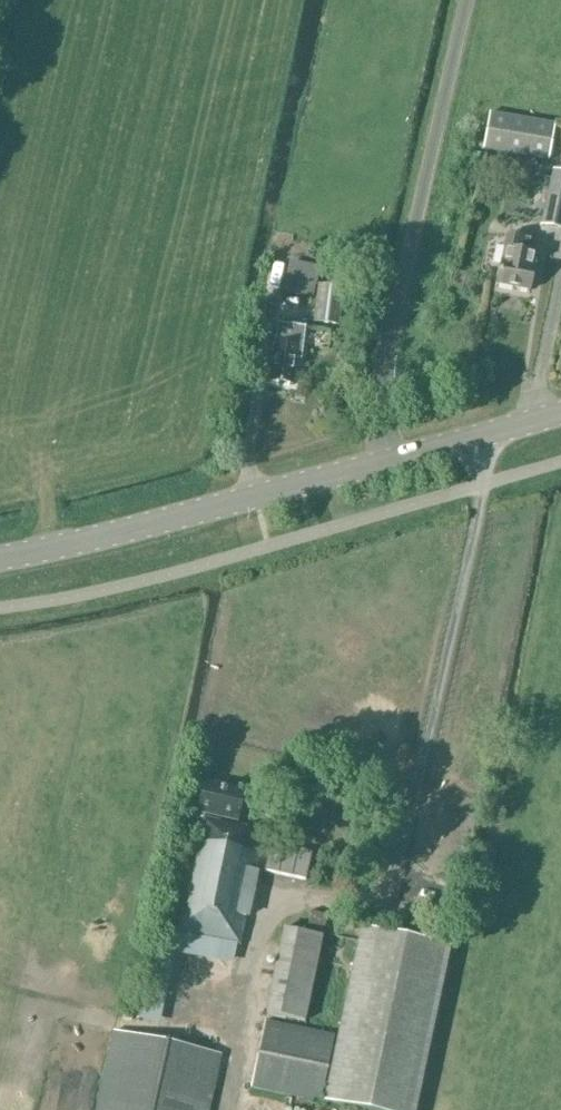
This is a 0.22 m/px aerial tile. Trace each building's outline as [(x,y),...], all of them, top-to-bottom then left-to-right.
[(555,125),(489,113),(482,149),(548,161),(555,125)] [(560,230),(560,173),(553,171),(541,225),(560,230)] [(496,286),(529,292),(536,255),(521,252),(524,240),(506,236),(496,286)] [(317,267),(293,263),(289,282),(313,287),(317,267)] [(343,290),(318,286),(314,322),(338,325),(343,290)] [(277,327),(274,344),(269,382),(292,385),(294,359),(300,360),(303,330),(277,327)] [(237,822),(243,792),(204,783),(170,933),(157,930),(152,952),(171,956),(175,939),(180,940),(181,935),(239,948),(264,834),(220,824),(221,819),(237,822)] [(318,863),(320,851),(299,848),(297,859),(318,863)] [(264,851),(259,872),(283,877),(288,856),(264,851)] [(304,1023),(326,916),(310,912),(306,934),(290,931),(285,957),(278,955),(266,1014),(304,1023)] [(360,926),(323,1103),(354,1109),(417,1109),(451,946),(360,926)] [(320,1103),(334,1037),(264,1023),(250,1088),(320,1103)] [(96,1109),(209,1109),(220,1056),(114,1032),(96,1109)]
